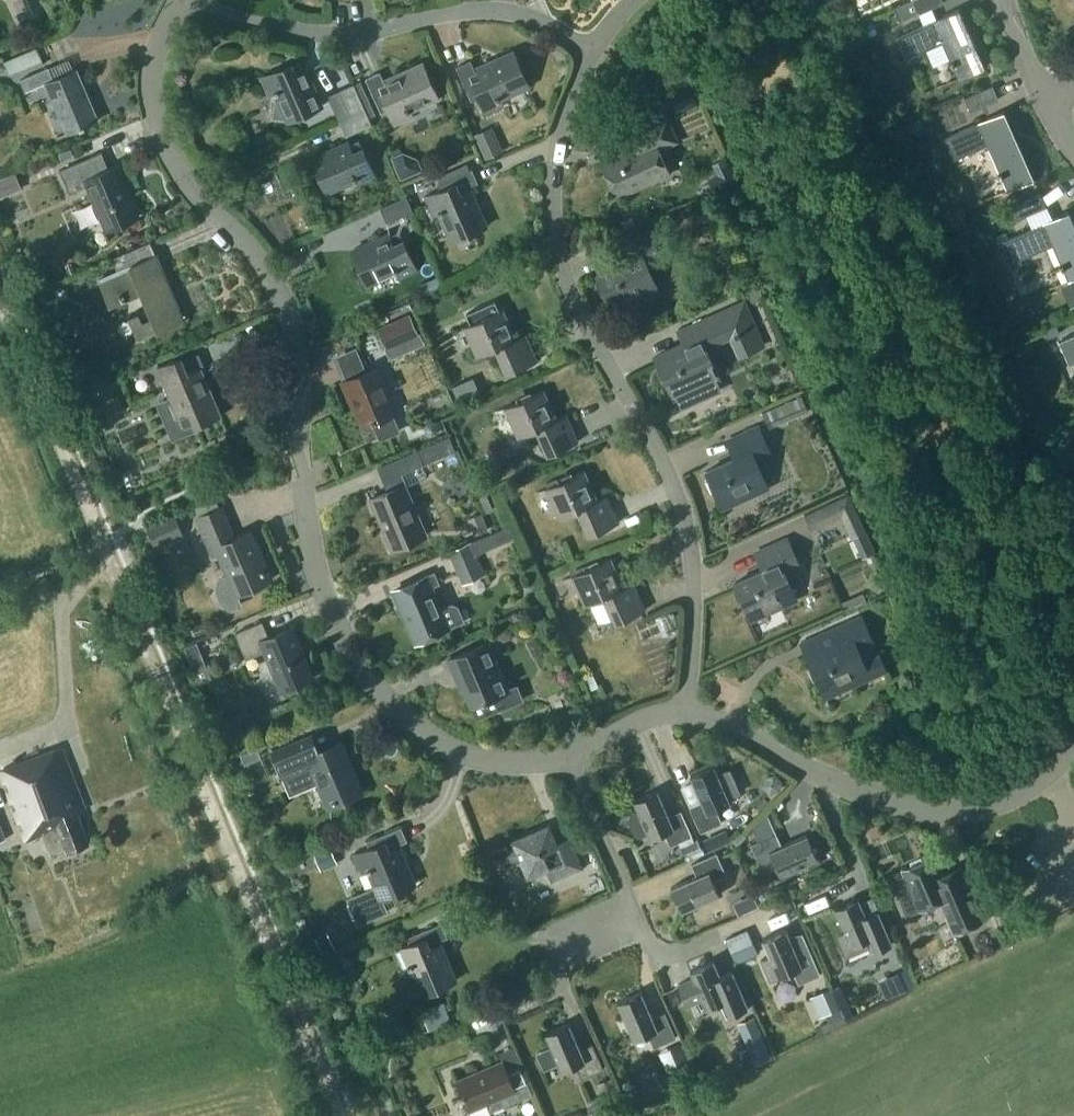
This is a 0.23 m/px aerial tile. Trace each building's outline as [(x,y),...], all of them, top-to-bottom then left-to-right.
[(896,6),(901,18),(920,10),(921,11),(933,6),(943,1),(943,0),(908,0),(896,6)] [(925,22),(896,35),(905,57),(927,48),(943,41),(950,57),(959,77),(985,66),(959,7),(948,12),(937,17),(925,22)] [(528,84),(513,50),(476,67),(477,68),(475,69),(470,59),(456,65),(472,99),(478,96),(485,111),(503,103),(500,97),(528,84)] [(322,104),(306,67),(296,72),(292,62),(262,75),(270,93),(276,91),(288,119),(322,104)] [(438,95),(423,62),(386,78),(387,80),(385,81),(380,70),(366,76),(381,111),(388,108),(394,122),(412,114),(410,108),(438,95)] [(54,78),(49,66),(21,78),(26,90),(46,82),(67,132),(98,118),(77,68),(54,78)] [(339,119),(350,114),(365,108),(354,82),(328,94),(339,119)] [(964,96),(971,110),(999,98),(992,84),(964,96)] [(365,108),(350,114),(339,119),(346,134),(372,123),(365,108)] [(988,143),(1008,189),(1034,178),(1004,110),(944,136),(954,158),(988,143)] [(631,150),(604,162),(618,193),(668,170),(657,146),(674,138),(666,119),(625,138),(631,150)] [(504,150),(493,126),(475,134),(486,158),(504,150)] [(312,156),(327,191),(355,178),(358,184),(376,176),(363,146),(352,150),(348,140),(312,156)] [(93,155),(60,169),(70,193),(88,185),(105,224),(108,223),(110,227),(121,223),(139,215),(130,195),(127,197),(119,179),(121,178),(116,165),(109,168),(101,172),(93,155)] [(472,167),(437,182),(440,189),(426,196),(433,214),(440,211),(452,239),(486,225),(470,188),(468,189),(467,186),(478,181),(472,167)] [(23,188),(16,171),(0,177),(0,197),(23,188)] [(1012,204),(1018,218),(1046,205),(1040,191),(1012,204)] [(380,206),(387,221),(413,210),(406,195),(380,206)] [(1012,204),(1001,208),(1007,223),(1018,218),(1012,204)] [(997,241),(1009,268),(1022,262),(1020,258),(1053,243),(1068,280),(1073,277),(1073,221),(1069,210),(997,241)] [(645,259),(660,253),(649,230),(618,244),(626,261),(597,274),(612,306),(640,293),(642,297),(659,290),(645,259)] [(352,249),(367,283),(395,270),(398,276),(416,268),(403,238),(393,242),(389,233),(352,249)] [(119,269),(99,277),(110,303),(141,289),(148,306),(130,315),(139,337),(184,318),(156,253),(119,269)] [(758,283),(746,288),(752,301),(763,296),(758,283)] [(466,313),(470,322),(463,325),(477,356),(495,347),(506,373),(538,359),(526,332),(516,336),(503,307),(499,309),(496,300),(466,313)] [(686,348),(658,361),(672,393),(674,392),(681,406),(721,388),(716,378),(719,376),(705,346),(720,339),(729,335),(739,357),(767,345),(746,300),(710,316),(678,330),(686,348)] [(378,327),(387,348),(420,333),(411,312),(378,327)] [(1059,340),(1069,364),(1073,362),(1073,333),(1059,340)] [(181,355),(157,365),(171,396),(175,394),(188,424),(194,421),(197,428),(209,423),(208,420),(221,415),(195,354),(183,359),(181,355)] [(372,420),(380,440),(401,431),(393,411),(397,410),(378,365),(342,380),(354,408),(356,408),(363,424),(372,420)] [(468,379),(453,386),(460,401),(475,394),(468,379)] [(536,428),(547,453),(579,439),(567,413),(557,417),(544,388),(504,406),(518,436),(536,428)] [(773,408),(779,423),(808,411),(802,395),(773,408)] [(427,433),(432,435),(436,433),(438,428),(436,423),(432,422),(427,423),(425,428),(427,433)] [(754,455),(769,449),(759,425),(727,440),(735,457),(706,470),(721,502),(750,489),(751,493),(768,486),(754,455)] [(410,451),(378,465),(384,479),(401,472),(424,462),(456,449),(449,434),(418,448),(410,451)] [(132,486),(143,480),(135,464),(124,470),(132,486)] [(577,509),(588,534),(620,520),(608,493),(598,498),(585,469),(545,487),(558,517),(577,509)] [(370,497),(392,548),(427,533),(405,482),(370,497)] [(804,515),(811,528),(840,515),(851,536),(866,530),(849,494),(804,515)] [(228,573),(217,578),(216,589),(221,602),(230,609),(243,604),(238,592),(272,577),(252,529),(235,536),(222,505),(197,517),(214,555),(219,553),(228,573)] [(481,509),(467,514),(474,535),(488,530),(481,509)] [(147,526),(155,545),(184,533),(176,514),(147,526)] [(783,567),(798,560),(787,537),(755,551),(763,569),(735,581),(750,614),(778,601),(780,605),(797,597),(783,567)] [(449,550),(461,579),(483,569),(471,540),(449,550)] [(612,615),(614,622),(646,608),(634,581),(624,585),(611,556),(571,574),(585,604),(590,602),(598,621),(612,615)] [(394,588),(418,643),(451,628),(451,627),(465,620),(458,603),(453,602),(440,607),(430,585),(438,581),(434,571),(394,588)] [(875,572),(868,585),(879,591),(886,578),(875,572)] [(871,638),(861,615),(829,628),(801,641),(824,691),(852,678),(854,682),(885,668),(879,654),(864,661),(857,644),(871,638)] [(265,649),(282,689),(314,675),(293,626),(269,636),(262,620),(236,631),(247,657),(265,649)] [(488,640),(448,657),(455,673),(458,672),(472,705),(496,695),(501,707),(522,698),(517,684),(508,688),(488,640)] [(200,649),(188,654),(194,669),(206,664),(200,649)] [(291,794),(319,782),(328,804),(362,789),(341,740),(308,754),(302,738),(273,751),(291,794)] [(0,770),(25,838),(48,829),(51,837),(47,839),(52,854),(66,849),(67,852),(90,844),(78,811),(85,808),(62,747),(0,770)] [(690,805),(689,805),(701,830),(722,821),(716,808),(731,801),(728,796),(740,791),(730,767),(718,772),(714,764),(690,775),(693,780),(701,800),(690,805)] [(640,835),(648,831),(650,837),(665,830),(670,844),(692,834),(681,809),(669,814),(658,789),(633,799),(638,809),(630,813),(628,817),(635,833),(640,835)] [(758,840),(751,843),(761,864),(774,859),(780,873),(817,857),(807,833),(782,844),(768,813),(753,827),(758,840)] [(512,838),(514,842),(498,849),(505,866),(521,859),(528,875),(546,867),(552,879),(582,866),(569,835),(556,841),(549,823),(512,838)] [(361,891),(373,918),(404,905),(398,890),(415,883),(398,843),(407,839),(401,825),(367,840),(369,847),(355,853),(363,871),(369,868),(376,885),(361,891)] [(718,832),(703,838),(708,850),(723,844),(718,832)] [(695,840),(681,846),(685,856),(699,850),(695,840)] [(313,850),(319,864),(335,858),(329,843),(313,850)] [(713,879),(726,873),(717,851),(691,863),(696,874),(671,886),(682,910),(719,893),(713,879)] [(904,871),(893,876),(908,912),(920,908),(940,899),(954,931),(963,927),(983,918),(973,894),(964,874),(960,865),(941,873),(933,855),(903,868),(904,871)] [(834,907),(845,931),(837,934),(846,956),(869,947),(871,951),(893,942),(878,908),(866,913),(858,897),(834,907)] [(439,939),(448,935),(442,921),(407,936),(410,942),(396,949),(404,967),(410,964),(422,993),(456,978),(439,939)] [(733,961),(757,952),(748,928),(724,937),(733,961)] [(762,938),(769,955),(761,958),(770,979),(778,975),(779,976),(793,969),(799,983),(821,973),(802,932),(790,937),(786,928),(762,938)] [(690,969),(693,976),(679,983),(687,1003),(702,997),(706,1007),(721,1001),(726,1014),(748,1005),(733,970),(721,975),(714,959),(690,969)] [(881,986),(890,1003),(919,989),(909,972),(881,986)] [(846,1020),(830,986),(815,993),(824,1014),(825,1013),(828,1018),(814,1025),(818,1033),(846,1020)] [(648,1032),(654,1045),(676,1036),(665,1011),(653,1016),(641,990),(617,1001),(634,1038),(648,1032)] [(756,1014),(737,1022),(746,1043),(765,1035),(756,1014)] [(558,1062),(562,1070),(576,1063),(582,1077),(604,1067),(593,1042),(580,1048),(569,1022),(545,1032),(551,1045),(537,1051),(544,1068),(558,1062)] [(670,1046),(678,1066),(691,1061),(682,1041),(670,1046)] [(468,1107),(472,1115),(486,1115),(492,1113),(491,1110),(532,1092),(520,1064),(508,1070),(504,1060),(457,1080),(463,1096),(465,1095),(470,1106),(468,1107)] [(599,1083),(607,1103),(619,1097),(611,1078),(599,1083)] [(539,1106),(529,1111),(531,1115),(543,1115),(539,1106)]
